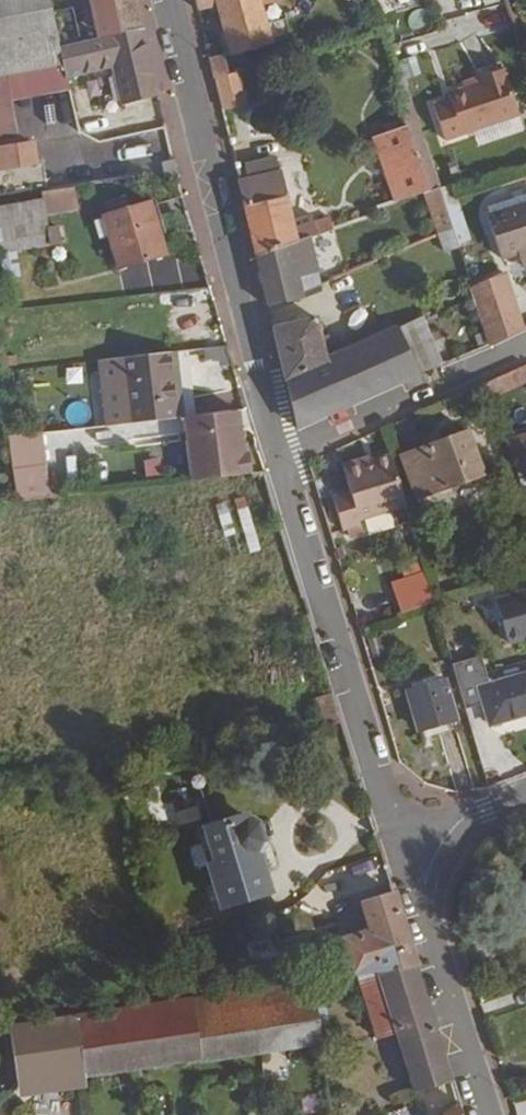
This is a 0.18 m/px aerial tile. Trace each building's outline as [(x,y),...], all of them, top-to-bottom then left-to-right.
[(62,63),(59,47),(52,14),(49,0),(0,0),(0,74),(62,63)] [(136,0),(88,0),(96,39),(142,29),(136,0)] [(261,5),(283,0),(194,0),(196,11),(216,6),(230,56),(223,57),(222,55),(208,60),(210,68),(213,78),(215,77),(239,70),(275,59),(270,45),(273,44),(261,5)] [(504,4),(456,16),(461,38),(509,26),(504,4)] [(76,25),(72,8),(52,14),(59,47),(80,43),(76,25)] [(516,17),(520,29),(525,27),(525,14),(516,17)] [(159,97),(142,29),(96,39),(80,43),(59,47),(62,63),(65,79),(112,67),(121,105),(159,97)] [(417,57),(399,60),(403,78),(420,75),(417,57)] [(519,115),(503,69),(462,83),(463,87),(465,94),(449,99),(432,104),(445,140),(519,115)] [(248,105),(239,70),(215,77),(224,111),(248,105)] [(438,188),(400,79),(390,82),(405,126),(427,191),(428,191),(438,188)] [(0,81),(0,146),(12,144),(0,81)] [(449,99),(465,94),(463,87),(447,92),(449,99)] [(427,191),(405,126),(372,138),(393,202),(423,193),(426,191),(427,191)] [(35,140),(12,144),(0,146),(0,194),(40,187),(36,166),(39,166),(35,140)] [(293,221),(280,171),(279,171),(276,157),(244,164),(248,178),(236,181),(254,256),(310,237),(332,229),(328,218),(313,223),(311,215),(293,221)] [(178,179),(173,159),(161,163),(165,178),(178,179)] [(471,241),(452,184),(438,188),(452,229),(457,244),(471,241)] [(452,229),(438,188),(428,191),(427,191),(426,191),(423,193),(444,252),(458,248),(457,244),(452,229)] [(46,228),(48,227),(43,198),(0,206),(0,250),(49,243),(46,228)] [(166,254),(150,202),(103,216),(118,269),(166,254)] [(486,215),(501,259),(518,254),(523,271),(525,270),(525,203),(486,215)] [(381,205),(378,206),(367,209),(369,217),(383,213),(381,205)] [(61,241),(59,225),(48,227),(46,228),(49,243),(51,243),(61,241)] [(319,272),(310,237),(254,256),(266,307),(268,307),(268,308),(305,298),(303,295),(303,292),(299,277),(318,272),(319,272)] [(24,262),(22,249),(8,251),(11,264),(24,262)] [(321,285),(318,272),(299,277),(303,292),(321,285)] [(522,330),(505,272),(472,287),(491,344),(522,330)] [(322,291),(321,285),(303,292),(303,295),(322,291)] [(327,357),(317,316),(271,326),(283,377),(327,357)] [(296,432),(418,377),(399,329),(397,326),(327,357),(283,377),(296,432)] [(183,417),(175,351),(99,360),(107,426),(183,417)] [(499,390),(525,385),(525,369),(496,375),(499,390)] [(243,411),(184,417),(190,484),(249,479),(243,411)] [(59,430),(60,447),(108,443),(107,427),(59,430)] [(483,475),(466,431),(399,457),(418,499),(483,475)] [(14,501),(49,499),(46,434),(11,436),(14,501)] [(504,441),(523,486),(525,485),(525,434),(504,441)] [(407,506),(392,455),(374,460),(373,456),(342,465),(350,492),(332,497),(343,530),(360,524),(359,521),(407,506)] [(155,485),(153,469),(130,471),(132,488),(155,485)] [(363,535),(360,526),(346,530),(349,539),(363,535)] [(495,600),(508,644),(524,640),(525,643),(525,591),(495,600)] [(411,609),(407,597),(391,603),(396,616),(411,609)] [(386,655),(380,637),(367,641),(373,659),(386,655)] [(490,684),(481,656),(452,664),(465,710),(481,706),(487,726),(525,715),(525,673),(490,684)] [(458,719),(447,681),(405,693),(416,731),(458,719)] [(272,893),(260,854),(266,843),(258,821),(249,816),(248,812),(202,827),(213,861),(206,864),(220,909),(272,893)] [(414,961),(392,891),(360,901),(369,928),(341,937),(352,971),(356,970),(414,961)] [(276,957),(271,937),(247,941),(252,963),(276,957)] [(325,955),(322,942),(282,951),(287,981),(305,979),(302,960),(325,955)] [(451,1082),(414,961),(356,970),(377,1040),(396,1033),(415,1092),(451,1082)] [(86,1079),(319,1043),(308,978),(305,979),(287,981),(76,1015),(86,1079)] [(86,1079),(76,1015),(9,1026),(19,1096),(87,1086),(86,1079)] [(457,1103),(443,1114),(442,1114),(461,1114),(457,1103)]
